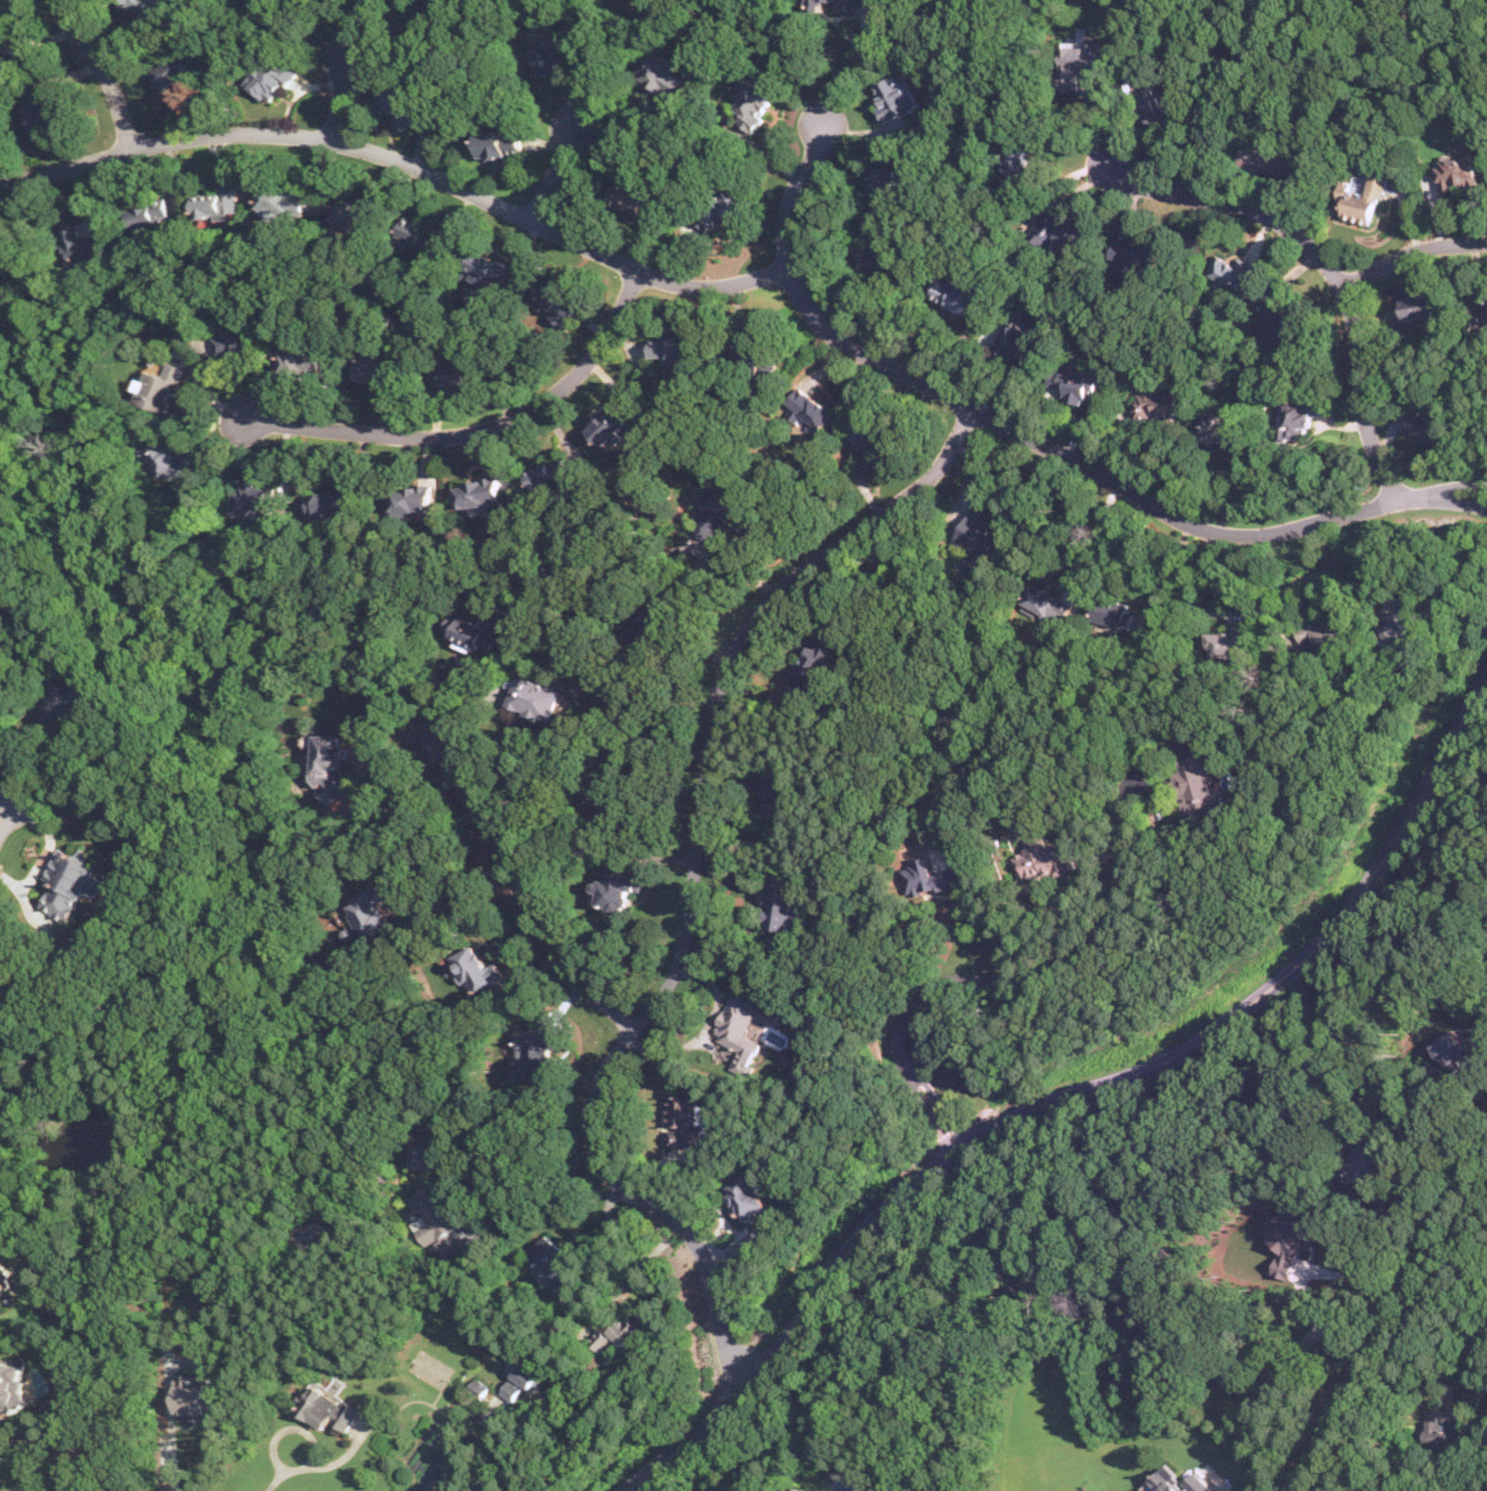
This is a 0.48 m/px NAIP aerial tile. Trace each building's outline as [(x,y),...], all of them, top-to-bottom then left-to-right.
[(135,27),(178,7),(175,0),(124,0),(122,1),(135,27)] [(804,9),(870,5),(870,0),(804,0),(804,9)] [(15,41),(10,25),(0,29),(0,46),(15,41)] [(584,65),(574,25),(556,29),(559,42),(535,48),(542,76),(584,65)] [(1066,90),(1081,90),(1081,71),(1104,72),(1104,41),(1066,41),(1066,90)] [(245,86),(276,104),(298,68),(266,49),(245,86)] [(675,100),(692,77),(652,49),(636,72),(675,100)] [(167,100),(199,89),(186,50),(154,60),(167,100)] [(922,106),(912,83),(904,86),(899,74),(872,86),(888,121),(922,106)] [(781,96),(754,75),(731,106),(744,115),(739,122),(753,133),(781,96)] [(394,122),(410,129),(423,96),(387,81),(376,108),(396,116),(394,122)] [(1154,133),(1180,118),(1158,82),(1132,97),(1154,133)] [(55,85),(28,89),(35,134),(62,130),(55,85)] [(523,133),(510,133),(509,123),(495,123),(495,129),(481,130),(482,157),(524,156),(523,133)] [(1002,166),(1026,179),(1043,146),(1018,134),(1002,166)] [(1305,152),(1285,150),(1287,142),(1276,140),(1275,146),(1244,142),(1241,166),(1301,175),(1305,152)] [(1439,188),(1478,189),(1479,153),(1440,152),(1439,188)] [(880,164),(870,201),(894,207),(903,170),(880,164)] [(611,207),(648,218),(659,182),(622,171),(611,207)] [(1342,181),(1337,201),(1344,203),(1341,217),(1375,225),(1387,175),(1372,171),(1368,187),(1342,181)] [(238,182),(220,183),(220,193),(197,194),(199,217),(240,214),(238,182)] [(708,232),(750,206),(738,184),(697,211),(708,232)] [(307,187),(261,185),(260,214),(306,215),(307,187)] [(136,230),(173,222),(168,201),(131,209),(136,230)] [(387,214),(340,202),(335,224),(381,236),(387,214)] [(1030,234),(1042,246),(1053,234),(1074,253),(1090,235),(1057,205),(1030,234)] [(444,231),(407,215),(399,235),(436,251),(444,231)] [(68,266),(106,260),(102,235),(82,238),(80,221),(61,224),(68,266)] [(1111,261),(1119,262),(1119,266),(1157,270),(1159,245),(1113,240),(1111,261)] [(486,274),(484,283),(505,289),(513,262),(474,251),(469,269),(486,274)] [(1206,280),(1244,291),(1251,266),(1214,255),(1206,280)] [(930,297),(969,317),(982,291),(943,271),(930,297)] [(564,328),(586,303),(554,276),(533,300),(564,328)] [(1437,320),(1433,289),(1397,294),(1401,325),(1437,320)] [(1486,302),(1485,289),(1469,290),(1470,326),(1486,326),(1486,302)] [(1298,336),(1281,297),(1258,306),(1276,346),(1298,336)] [(237,321),(238,330),(214,333),(218,358),(263,352),(258,318),(237,321)] [(1031,362),(1041,334),(1005,320),(995,348),(1031,362)] [(693,336),(652,336),(652,357),(664,357),(664,366),(694,366),(693,336)] [(738,338),(727,359),(768,380),(779,359),(738,338)] [(323,375),(323,351),(282,350),(282,374),(323,375)] [(385,382),(384,392),(399,393),(401,364),(385,363),(386,354),(358,353),(357,380),(385,382)] [(486,379),(478,355),(438,368),(447,392),(486,379)] [(136,402),(170,413),(185,366),(169,361),(165,373),(147,368),(136,402)] [(1100,375),(1050,367),(1047,385),(1066,388),(1064,401),(1085,404),(1086,394),(1096,396),(1100,375)] [(1135,419),(1181,416),(1180,390),(1155,391),(1155,383),(1133,384),(1135,419)] [(786,404),(792,408),(786,417),(818,439),(837,413),(798,386),(786,404)] [(1279,398),(1279,440),(1305,440),(1305,427),(1311,427),(1311,414),(1325,414),(1325,398),(1279,398)] [(589,430),(604,445),(634,414),(618,399),(589,430)] [(1402,432),(1445,442),(1453,406),(1424,399),(1422,408),(1408,405),(1402,432)] [(1239,441),(1239,413),(1203,413),(1203,441),(1239,441)] [(850,454),(878,469),(896,434),(859,415),(848,438),(856,442),(850,454)] [(192,470),(179,433),(151,443),(164,480),(192,470)] [(573,475),(565,454),(527,468),(535,489),(573,475)] [(276,479),(239,477),(237,519),(273,521),(276,479)] [(458,508),(502,504),(499,477),(456,480),(458,508)] [(392,511),(430,511),(430,483),(406,483),(406,491),(392,491),(392,511)] [(708,491),(691,530),(716,541),(737,496),(716,486),(713,494),(708,491)] [(312,517),(357,520),(358,494),(313,491),(312,517)] [(951,543),(995,568),(1013,536),(986,521),(990,513),(974,503),(951,543)] [(1062,627),(1075,603),(1034,581),(1021,605),(1062,627)] [(1138,604),(1099,596),(1095,621),(1134,628),(1138,604)] [(491,650),(511,613),(496,605),(485,626),(455,610),(445,628),(456,634),(453,640),(478,653),(483,645),(491,650)] [(1385,626),(1374,629),(1380,652),(1411,644),(1402,610),(1382,615),(1385,626)] [(1345,615),(1297,627),(1301,643),(1313,640),(1317,652),(1352,643),(1345,615)] [(1210,633),(1210,655),(1249,655),(1249,623),(1232,623),(1232,633),(1210,633)] [(785,676),(810,692),(841,644),(822,632),(802,664),(795,660),(785,676)] [(550,724),(563,688),(520,672),(507,708),(550,724)] [(96,692),(71,680),(68,687),(53,679),(33,719),(50,728),(57,714),(80,725),(96,692)] [(318,735),(316,797),(342,798),(343,769),(344,769),(345,736),(318,735)] [(1191,820),(1230,807),(1224,788),(1214,791),(1207,771),(1222,766),(1214,742),(1195,748),(1196,753),(1172,761),(1191,820)] [(1076,868),(1072,852),(1066,854),(1063,840),(1013,851),(1020,881),(1076,868)] [(41,907),(72,922),(86,892),(99,898),(107,880),(98,876),(102,867),(90,862),(95,852),(83,847),(79,855),(60,846),(46,878),(53,881),(41,907)] [(907,897),(960,885),(956,867),(933,872),(930,858),(900,864),(907,897)] [(644,873),(608,870),(607,880),(594,879),(593,900),(603,901),(603,911),(630,914),(631,892),(642,893),(644,873)] [(395,926),(384,901),(402,894),(395,878),(349,897),(361,926),(363,925),(368,937),(395,926)] [(769,918),(767,929),(792,933),(798,892),(767,888),(762,917),(769,918)] [(506,976),(498,960),(488,965),(476,942),(453,954),(473,993),(506,976)] [(782,1010),(732,991),(714,1039),(738,1048),(730,1069),(750,1076),(763,1041),(748,1036),(755,1016),(777,1024),(782,1010)] [(1434,1045),(1454,1071),(1486,1044),(1486,1036),(1479,1026),(1465,1038),(1456,1027),(1434,1045)] [(550,1079),(551,1048),(560,1048),(561,1030),(518,1029),(517,1079),(550,1079)] [(668,1146),(698,1147),(698,1138),(706,1138),(706,1123),(697,1123),(698,1095),(669,1095),(668,1146)] [(430,1173),(433,1145),(415,1143),(411,1170),(430,1173)] [(748,1172),(723,1188),(746,1224),(771,1208),(748,1172)] [(423,1217),(414,1221),(435,1262),(456,1251),(447,1234),(463,1226),(439,1181),(412,1195),(423,1217)] [(1274,1274),(1289,1278),(1293,1277),(1296,1269),(1294,1268),(1297,1260),(1300,1252),(1304,1248),(1308,1252),(1318,1244),(1314,1240),(1320,1235),(1318,1233),(1326,1227),(1306,1204),(1301,1209),(1295,1202),(1270,1224),(1276,1231),(1270,1237),(1279,1247),(1281,1249),(1274,1274)] [(328,1226),(314,1212),(291,1235),(305,1249),(328,1226)] [(532,1248),(542,1263),(535,1269),(558,1301),(573,1289),(561,1271),(575,1261),(554,1232),(532,1248)] [(0,1251),(0,1296),(16,1289),(0,1251)] [(617,1338),(631,1356),(650,1341),(628,1312),(592,1340),(601,1351),(617,1338)] [(15,1415),(18,1405),(26,1407),(29,1395),(19,1393),(27,1365),(0,1358),(0,1411),(15,1415)] [(502,1393),(516,1401),(525,1385),(537,1392),(547,1374),(520,1359),(502,1393)] [(220,1375),(180,1374),(178,1420),(202,1420),(202,1415),(218,1416),(220,1375)] [(490,1385),(476,1376),(467,1389),(482,1398),(490,1385)] [(326,1428),(331,1420),(349,1430),(362,1408),(313,1380),(296,1411),(326,1428)] [(1457,1410),(1426,1410),(1426,1441),(1457,1441),(1457,1410)] [(1145,1490),(1213,1490),(1214,1490),(1198,1470),(1185,1481),(1170,1463),(1141,1487),(1145,1490)]
